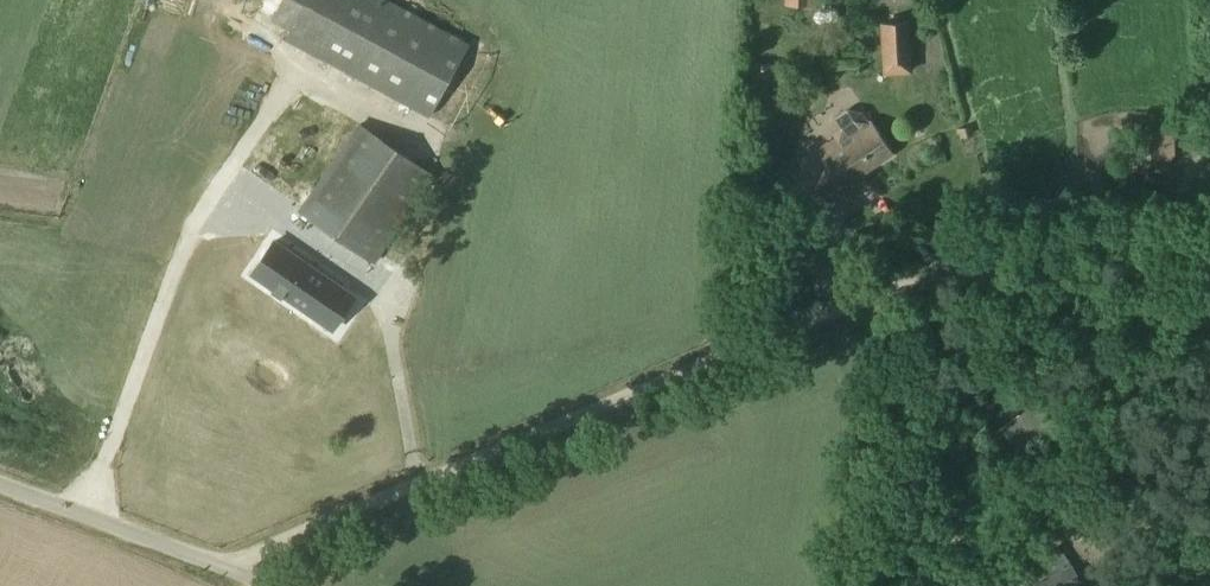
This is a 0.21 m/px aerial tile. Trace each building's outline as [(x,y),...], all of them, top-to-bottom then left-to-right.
[(291,30),(287,37),(430,115),(469,43),(390,0),(282,0),(271,19),(291,30)] [(911,19),(880,21),(883,73),(914,72),(911,19)] [(833,127),(838,135),(800,161),(807,172),(784,188),(802,214),(894,151),(865,109),(849,108),(835,117),(833,127)] [(360,123),(288,228),(362,279),(434,175),(360,123)] [(273,240),(251,272),(268,284),(273,287),(272,289),(282,296),(283,294),(294,300),(293,300),(319,317),(328,302),(329,303),(332,299),(331,298),(340,284),(273,240)] [(274,348),(279,361),(299,354),(294,341),(274,348)] [(1005,425),(1023,448),(1053,423),(1035,401),(1005,425)] [(1044,585),(1076,585),(1092,577),(1069,537),(1049,548),(1059,566),(1039,577),(1044,585)]
